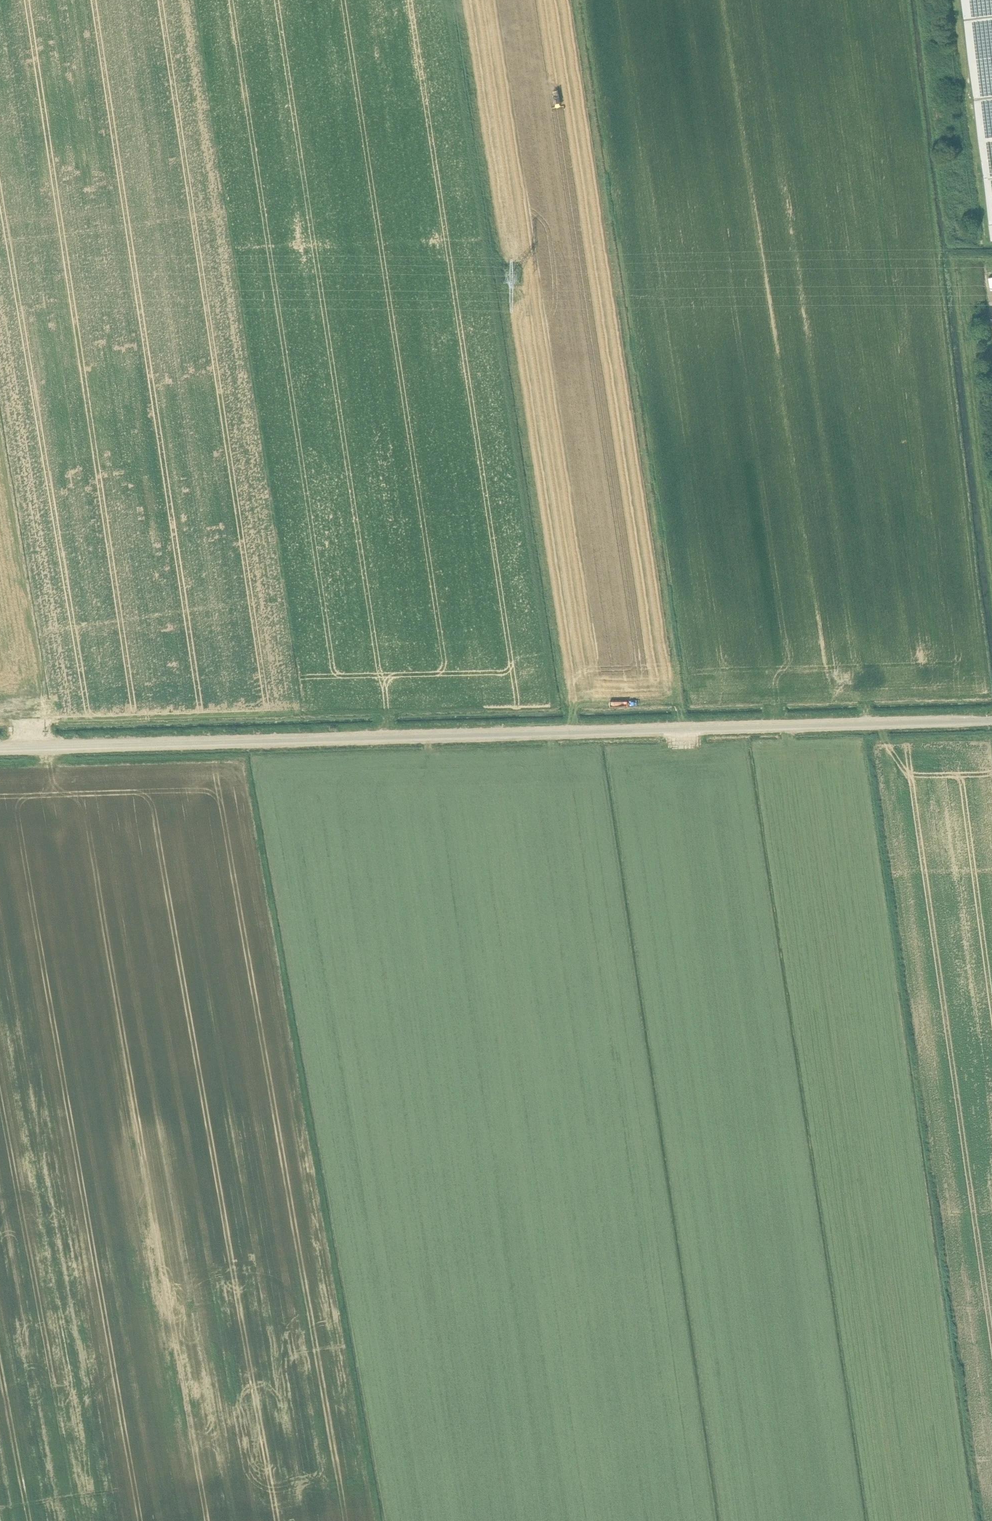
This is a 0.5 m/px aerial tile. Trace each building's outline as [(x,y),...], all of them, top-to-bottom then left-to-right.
[(990,239),(991,239),(991,0),(960,0),(990,239)]
